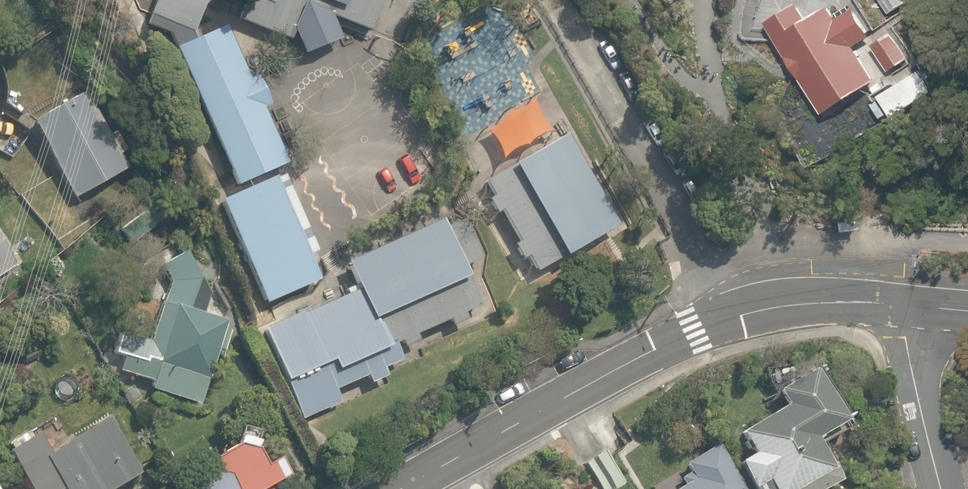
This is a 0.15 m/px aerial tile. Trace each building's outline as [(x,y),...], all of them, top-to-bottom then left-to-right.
[(147,16),(191,31),(202,0),(152,0),(147,16)] [(235,17),(289,36),(302,54),(336,40),(327,15),(370,30),(381,0),(241,0),(235,17)] [(819,111),(873,78),(850,40),(867,29),(848,0),(750,0),(819,111)] [(885,13),(907,0),(877,0),(885,13)] [(282,164),(221,25),(169,48),(230,187),(282,164)] [(907,58),(889,28),(866,42),(884,72),(907,58)] [(124,166),(85,89),(24,120),(63,197),(124,166)] [(485,118),(499,149),(540,130),(526,99),(485,118)] [(612,223),(558,133),(478,181),(532,271),(612,223)] [(309,279),(261,177),(211,201),(259,303),(309,279)] [(287,318),(312,374),(476,302),(461,268),(480,260),(460,215),(441,224),(439,218),(340,261),(353,290),(287,318)] [(204,297),(173,242),(156,251),(145,337),(107,333),(101,375),(148,381),(146,397),(182,401),(180,414),(196,416),(201,373),(204,371),(206,370),(208,368),(210,366),(211,365),(213,363),(215,361),(216,359),(217,356),(219,354),(220,352),(221,349),(221,347),(222,344),(223,342),(223,339),(223,337),(223,334),(223,332),(223,329),(223,327),(222,324),(221,322),(221,319),(220,317),(219,314),(218,312),(216,310),(215,308),(213,306),(212,304),(210,302),(208,300),(206,299),(204,297)] [(10,262),(0,250),(0,270),(10,262)] [(805,365),(764,391),(772,404),(734,428),(747,448),(731,458),(751,488),(752,488),(758,485),(760,488),(816,488),(837,476),(808,431),(836,413),(805,365)] [(27,434),(0,449),(0,453),(20,488),(101,488),(98,484),(128,467),(99,415),(36,450),(27,434)] [(167,472),(177,488),(246,488),(266,477),(237,430),(167,472)] [(710,440),(670,465),(681,483),(671,488),(741,488),(710,440)]
